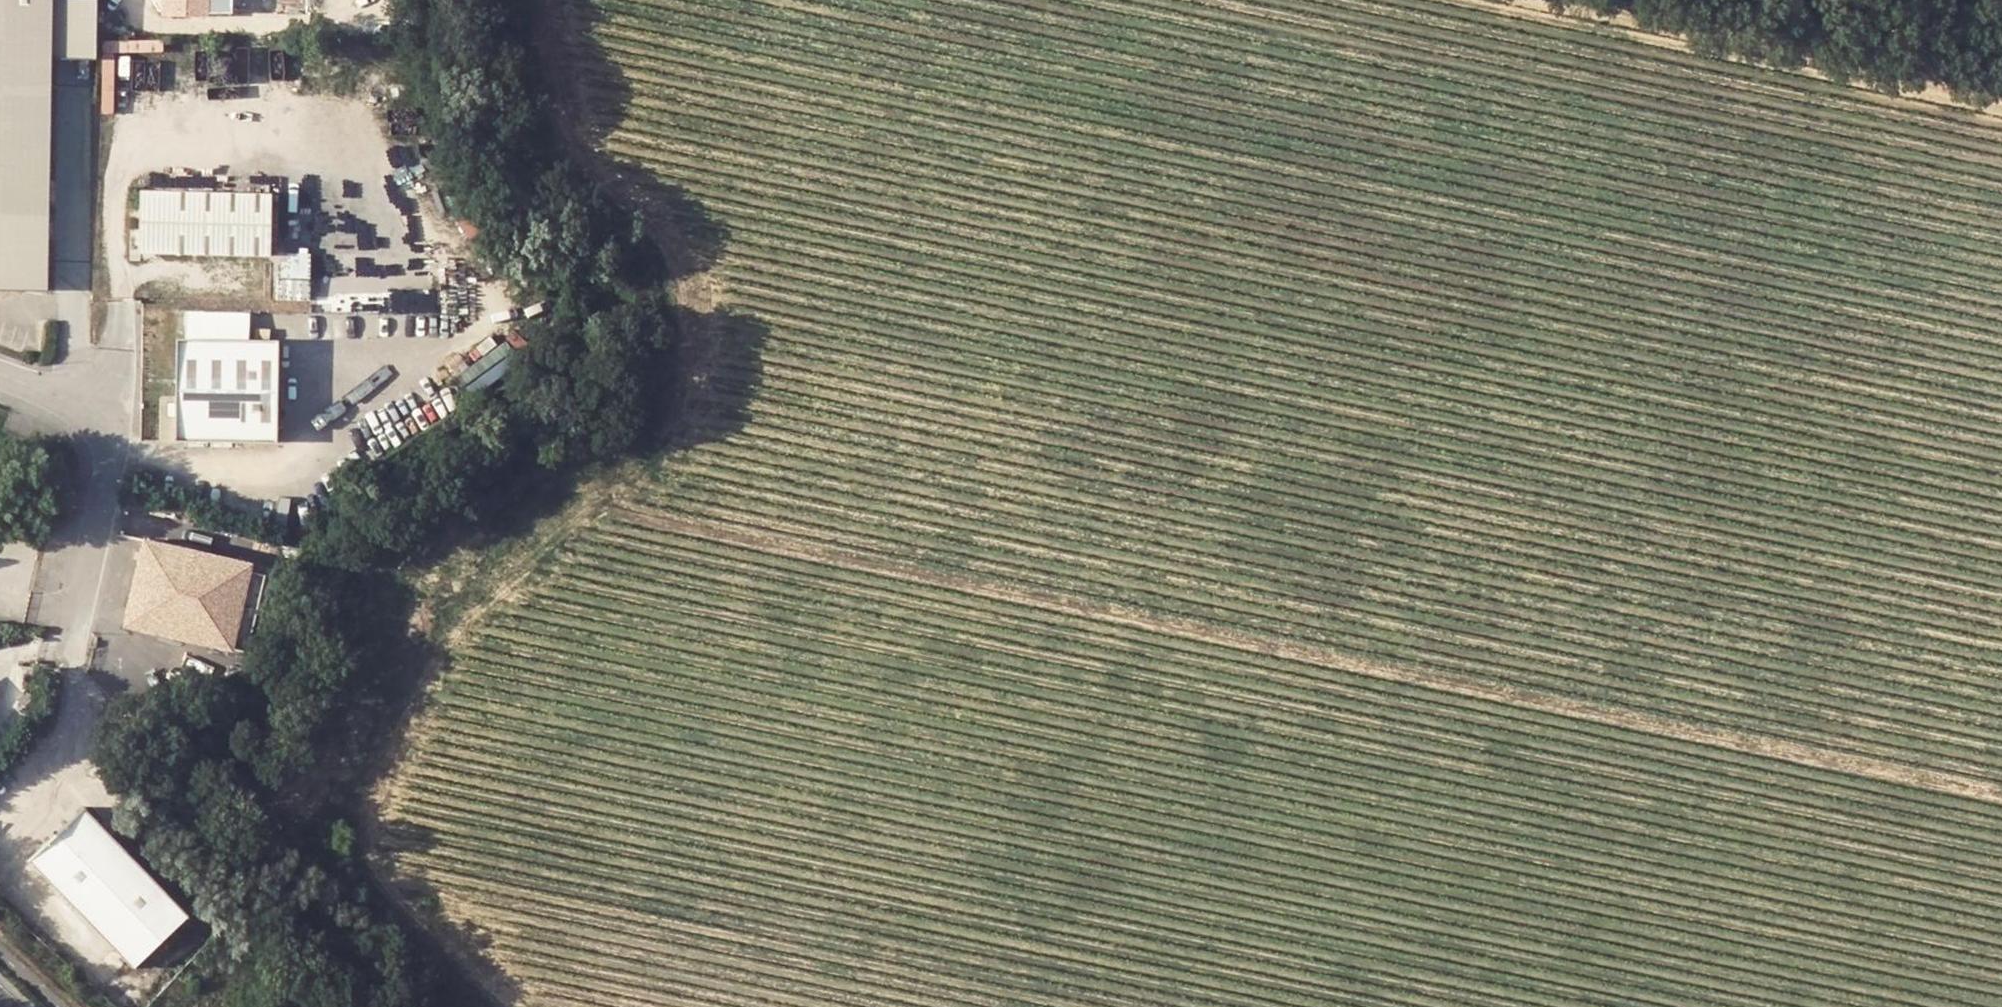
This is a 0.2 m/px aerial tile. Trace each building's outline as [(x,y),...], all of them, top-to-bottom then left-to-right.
[(45,294),(49,60),(49,35),(101,34),(102,0),(0,0),(0,292),(45,294)] [(212,0),(167,0),(167,4),(167,17),(212,17),(212,0)] [(94,62),(100,62),(101,34),(49,35),(49,60),(94,62)] [(276,192),(145,189),(144,249),(275,252),(275,247),(276,192)] [(287,259),(286,297),(317,297),(317,271),(313,271),(313,259),(287,259)] [(178,339),(176,439),(276,441),(279,341),(178,339)] [(241,552),(152,534),(134,616),(216,635),(241,552)] [(187,915),(84,808),(30,859),(115,948),(127,960),(134,967),(187,915)] [(115,948),(102,960),(114,972),(127,960),(115,948)]
